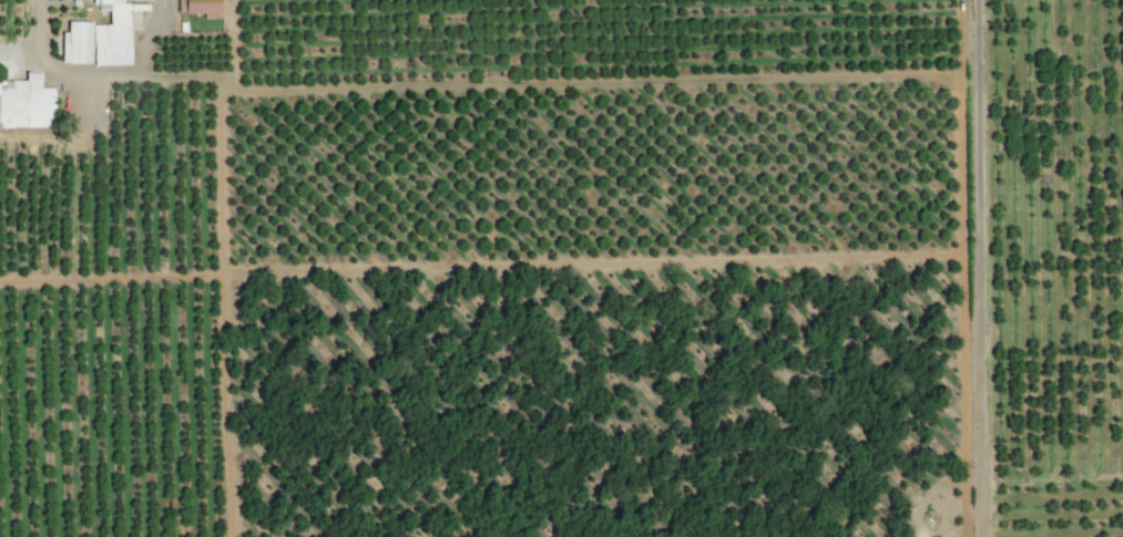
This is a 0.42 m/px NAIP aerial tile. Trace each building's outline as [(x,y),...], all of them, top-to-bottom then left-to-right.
[(128,3),(122,3),(122,0),(97,0),(97,5),(107,5),(107,22),(66,22),(66,31),(60,31),(60,63),(128,63),(128,3)] [(202,13),(202,18),(217,17),(217,0),(182,0),(183,14),(202,13)] [(54,126),(54,86),(40,86),(40,71),(24,71),(24,81),(0,81),(0,126),(54,126)]
